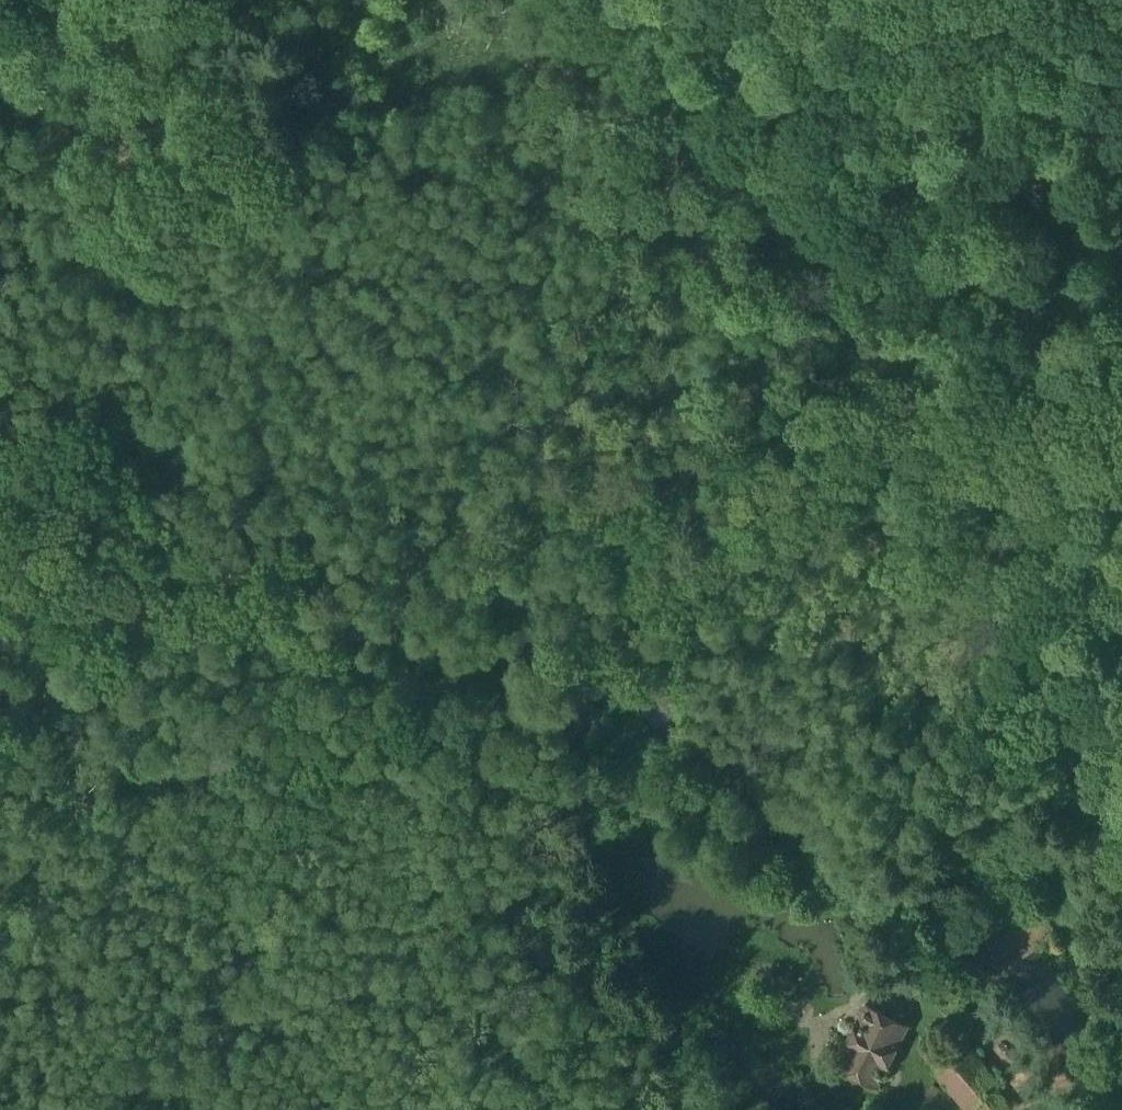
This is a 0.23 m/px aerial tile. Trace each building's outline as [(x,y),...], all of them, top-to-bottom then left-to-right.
[(835,1065),(874,1085),(907,1023),(868,1002),(835,1065)] [(995,1088),(1000,1084),(966,1043),(935,1069),(969,1109),(974,1105),(995,1088)] [(974,1105),(978,1109),(996,1109),(1006,1101),(995,1088),(974,1105)]
